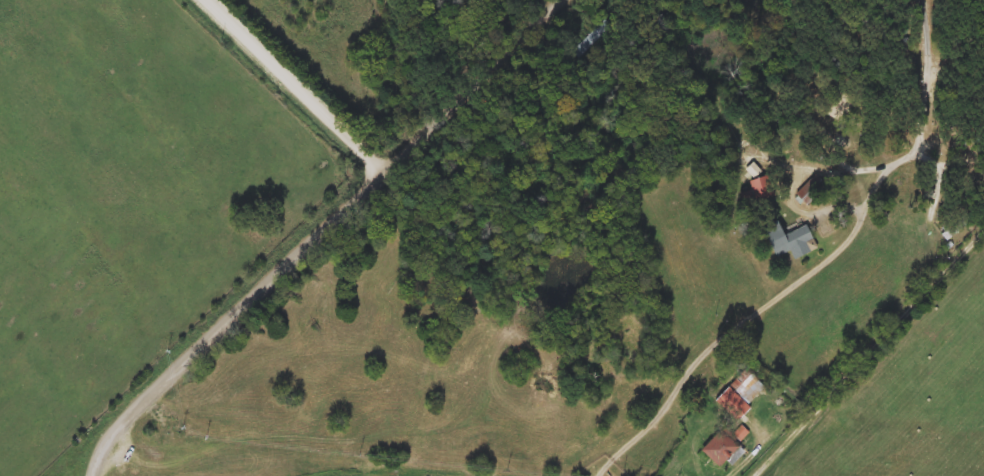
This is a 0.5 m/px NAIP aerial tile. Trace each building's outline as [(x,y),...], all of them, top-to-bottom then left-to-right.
[(855,101),(840,123),(824,112),(839,90),(855,101)] [(775,259),(761,228),(777,222),(783,235),(806,225),(812,240),(806,242),(810,252),(794,260),(791,252),(775,259)] [(767,388),(737,423),(714,403),(744,369),(767,388)] [(727,460),(715,469),(700,448),(729,426),(748,451),(730,464),(727,460)]
